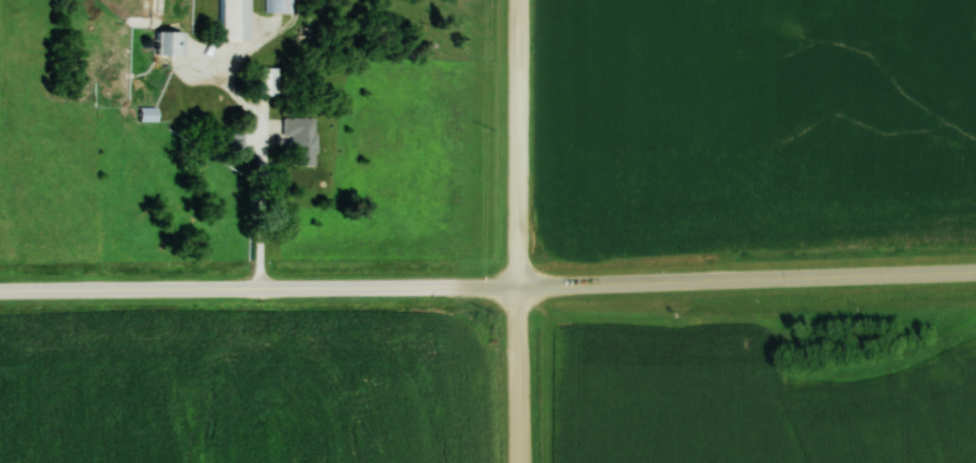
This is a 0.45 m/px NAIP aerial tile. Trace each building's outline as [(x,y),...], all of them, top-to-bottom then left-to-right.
[(244,40),(244,0),(215,0),(215,40),(244,40)] [(265,11),(286,11),(286,0),(265,0),(265,11)] [(149,54),(180,54),(180,30),(149,30),(149,54)] [(268,95),(269,67),(252,67),(252,95),(268,95)] [(136,121),(152,121),(152,108),(136,108),(136,121)] [(311,117),(279,116),(279,147),(284,147),(284,164),(310,165),(311,117)]
